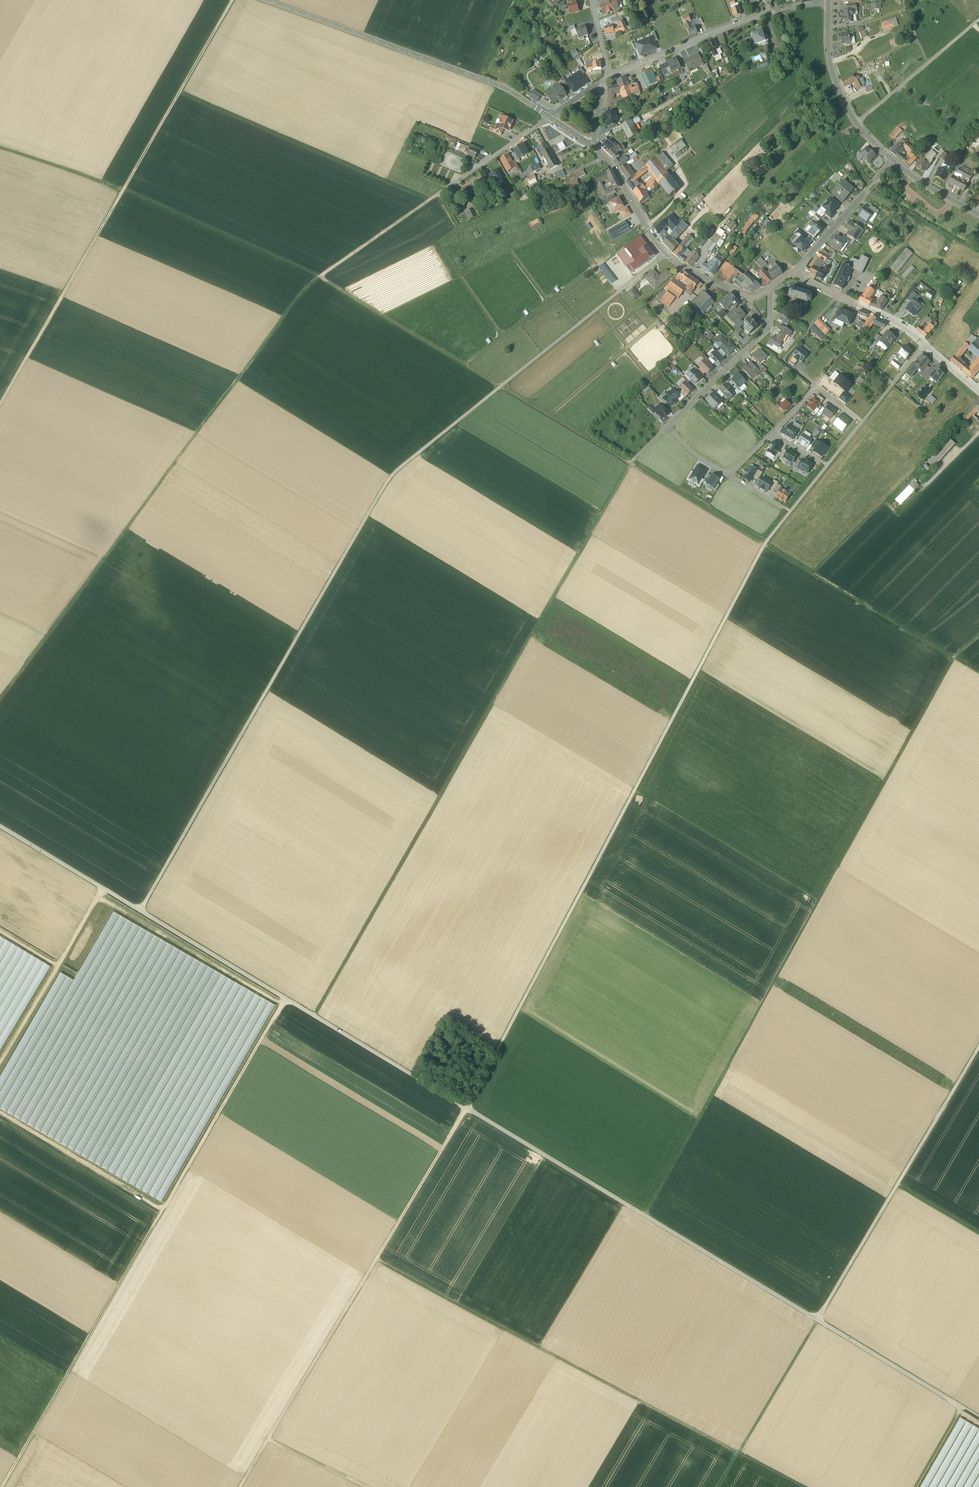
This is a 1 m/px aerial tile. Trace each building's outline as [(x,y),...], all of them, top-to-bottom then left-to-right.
[(600,6),(604,15),(608,13),(608,14),(612,12),(619,9),(617,5),(615,1),(615,0),(613,1),(600,6)] [(576,3),(567,6),(570,14),(579,11),(576,3)] [(739,7),(731,9),(734,17),(741,15),(739,7)] [(848,11),(843,12),(844,18),(844,22),(845,22),(845,23),(853,22),(853,16),(855,13),(853,11),(852,11),(848,11)] [(688,16),(682,18),(685,25),(689,23),(691,22),(688,16)] [(896,18),(882,23),(884,30),(898,25),(896,18)] [(618,23),(620,27),(622,31),(622,33),(628,30),(627,27),(623,20),(618,23)] [(695,26),(691,28),(689,23),(685,25),(690,36),(698,32),(695,26)] [(613,25),(604,28),(606,35),(614,33),(613,29),(613,25)] [(584,27),(575,30),(571,32),(573,36),(577,34),(578,38),(587,35),(584,27)] [(762,30),(751,34),(752,38),(750,38),(751,42),(756,41),(757,44),(761,43),(766,42),(766,41),(768,40),(766,36),(764,37),(762,30)] [(849,35),(840,36),(842,45),(846,44),(846,46),(851,45),(851,44),(850,39),(849,35)] [(640,56),(658,49),(655,41),(653,36),(652,36),(636,43),(635,43),(637,49),(640,56)] [(714,41),(707,43),(710,50),(711,50),(714,57),(718,55),(715,48),(717,47),(714,41)] [(570,52),(573,57),(578,54),(575,49),(570,52)] [(703,64),(698,54),(691,57),(691,58),(684,61),(687,67),(689,71),(696,68),(696,67),(703,64)] [(769,56),(755,61),(756,66),(762,64),(763,66),(769,63),(768,60),(772,59),(770,55),(769,56)] [(675,58),(667,62),(667,64),(671,72),(679,68),(680,68),(680,67),(675,58)] [(664,75),(671,72),(667,64),(660,67),(664,75)] [(652,69),(641,74),(646,87),(657,82),(657,80),(656,78),(652,69)] [(582,75),(580,71),(573,76),(581,88),(588,83),(582,75)] [(853,75),(841,81),(845,88),(855,83),(860,81),(858,76),(854,78),(853,75)] [(581,88),(573,76),(566,81),(568,85),(573,92),(581,88)] [(626,78),(617,81),(618,85),(619,89),(629,86),(626,78)] [(636,83),(629,86),(632,97),(640,94),(636,83)] [(560,85),(547,94),(547,95),(547,96),(546,96),(546,97),(546,98),(546,99),(547,99),(548,99),(549,99),(550,99),(552,102),(554,102),(558,100),(562,97),(565,95),(565,93),(560,85)] [(618,85),(608,87),(608,94),(613,94),(615,93),(619,93),(619,89),(618,85)] [(629,86),(619,89),(619,93),(621,92),(622,96),(623,100),(632,97),(629,86)] [(541,95),(534,90),(530,97),(537,101),(541,95)] [(622,96),(614,99),(614,101),(613,101),(613,105),(623,100),(622,96)] [(615,112),(606,113),(607,117),(606,118),(606,122),(607,121),(608,126),(609,125),(617,124),(616,120),(617,120),(617,116),(616,116),(615,112)] [(512,121),(504,117),(503,121),(501,121),(499,125),(499,127),(504,129),(508,131),(509,127),(510,127),(511,125),(512,121)] [(631,120),(628,122),(621,125),(629,140),(638,134),(631,120)] [(504,129),(499,127),(499,125),(496,124),(493,132),(501,135),(504,129)] [(900,133),(896,130),(890,135),(894,139),(900,133)] [(685,147),(680,140),(670,148),(675,154),(685,147)] [(616,148),(608,141),(604,145),(602,148),(608,153),(612,151),(616,148)] [(557,145),(561,151),(566,148),(563,142),(557,145)] [(902,147),(898,143),(891,152),(896,157),(899,153),(903,148),(902,147)] [(914,150),(906,143),(903,146),(911,153),(912,152),(914,150)] [(470,148),(465,146),(460,144),(458,151),(467,154),(470,148)] [(528,153),(523,144),(518,147),(514,150),(515,153),(519,159),(524,156),(523,156),(528,153)] [(552,155),(547,146),(540,150),(542,153),(544,156),(545,159),(552,155)] [(616,148),(612,151),(608,153),(611,157),(615,155),(616,154),(621,150),(619,147),(616,148)] [(866,147),(860,154),(864,157),(870,150),(866,147)] [(477,151),(470,148),(467,154),(467,155),(470,156),(475,158),(477,151)] [(935,158),(937,160),(940,157),(944,152),(941,149),(936,155),(936,156),(935,158)] [(875,155),(870,150),(864,157),(868,161),(869,162),(875,155)] [(935,158),(936,156),(936,155),(931,151),(928,155),(927,154),(923,159),(930,165),(932,162),(932,161),(935,158)] [(949,157),(944,152),(940,157),(945,161),(949,157)] [(629,153),(625,156),(629,161),(631,160),(632,159),(633,159),(637,156),(638,156),(635,153),(631,156),(629,153)] [(663,168),(666,171),(673,166),(663,153),(655,159),(663,168)] [(910,154),(905,158),(906,159),(904,162),(909,166),(914,162),(913,161),(916,159),(912,154),(911,153),(910,154)] [(512,162),(508,155),(501,159),(508,171),(514,168),(515,167),(512,162)] [(546,160),(543,161),(544,164),(547,163),(549,165),(550,167),(551,169),(558,166),(552,155),(545,159),(546,160)] [(619,160),(616,163),(620,168),(629,161),(625,156),(619,160)] [(923,158),(916,166),(917,167),(917,168),(919,170),(920,169),(923,172),(924,171),(930,165),(923,159),(923,158)] [(655,159),(646,167),(648,170),(653,177),(663,168),(655,159)] [(426,170),(430,172),(434,163),(430,161),(426,170)] [(538,164),(527,170),(530,175),(540,169),(538,164)] [(634,175),(626,164),(620,169),(628,180),(634,175)] [(646,167),(630,179),(633,183),(648,170),(646,167)] [(961,170),(959,169),(957,173),(962,176),(965,172),(966,169),(963,167),(961,170)] [(663,168),(653,177),(659,184),(669,176),(666,171),(663,168)] [(947,173),(940,168),(935,177),(943,180),(947,173)] [(567,177),(563,179),(563,180),(564,181),(564,180),(565,180),(567,185),(570,184),(572,188),(573,188),(575,191),(579,189),(577,186),(579,185),(576,179),(586,175),(583,169),(567,177)] [(502,179),(497,170),(490,174),(491,175),(494,181),(495,183),(502,179)] [(612,170),(602,175),(604,180),(610,178),(612,182),(617,180),(612,170)] [(835,183),(841,177),(836,173),(831,179),(835,183)] [(602,175),(594,178),(599,188),(602,186),(600,183),(602,182),(602,181),(604,180),(602,175)] [(535,178),(534,179),(532,176),(526,179),(530,185),(537,182),(535,178)] [(669,176),(659,184),(669,196),(672,195),(675,192),(679,188),(669,176)] [(960,180),(953,176),(949,184),(956,188),(960,180)] [(633,183),(630,179),(627,182),(633,192),(637,189),(633,183)] [(612,182),(613,185),(612,186),(614,190),(620,187),(617,180),(612,182)] [(650,180),(644,187),(646,189),(649,187),(651,184),(653,183),(650,180)] [(844,180),(843,180),(840,184),(842,185),(835,192),(844,200),(843,198),(849,192),(851,193),(854,189),(844,180)] [(964,182),(960,180),(956,188),(964,192),(969,182),(965,180),(964,182)] [(633,192),(633,193),(637,198),(644,191),(646,189),(644,187),(642,184),(637,189),(633,192)] [(608,194),(605,189),(604,190),(602,186),(599,188),(603,196),(608,194)] [(644,191),(637,198),(640,203),(648,197),(644,191)] [(844,200),(835,192),(833,195),(842,202),(844,200)] [(610,196),(605,199),(609,204),(610,203),(616,199),(613,194),(610,196)] [(616,199),(610,203),(615,212),(624,207),(618,198),(616,199)] [(839,205),(831,199),(823,208),(826,210),(831,214),(833,212),(839,205)] [(871,205),(868,208),(874,212),(877,214),(880,211),(871,205)] [(869,220),(874,212),(868,208),(864,206),(859,214),(860,214),(857,218),(865,224),(868,220),(869,220)] [(627,208),(620,212),(624,219),(631,215),(627,208)] [(472,210),(466,212),(469,218),(475,216),(472,210)] [(824,213),(830,219),(835,214),(833,212),(831,214),(826,210),(824,213)] [(755,213),(751,219),(754,221),(755,222),(759,216),(755,213)] [(678,222),(671,215),(664,221),(665,221),(668,225),(667,225),(673,231),(680,224),(678,222)] [(538,219),(531,222),(534,229),(543,225),(541,221),(540,222),(538,219)] [(746,231),(754,221),(751,219),(743,229),(746,231)] [(608,232),(613,241),(631,231),(625,221),(608,232)] [(665,221),(658,227),(655,229),(659,235),(667,225),(668,225),(665,221)] [(811,221),(808,224),(812,228),(819,233),(824,227),(817,222),(815,224),(811,221)] [(673,231),(669,236),(672,240),(685,226),(682,222),(680,224),(673,231)] [(857,226),(856,226),(850,222),(846,228),(850,231),(848,234),(848,235),(855,240),(857,240),(863,231),(857,226)] [(728,228),(733,232),(737,226),(732,223),(728,228)] [(673,231),(667,225),(659,235),(663,242),(669,236),(673,231)] [(814,238),(819,233),(812,228),(808,232),(814,238)] [(794,233),(800,239),(801,237),(803,239),(806,236),(799,229),(794,233)] [(640,236),(616,254),(631,273),(655,255),(641,236),(640,236)] [(672,240),(669,236),(663,242),(662,243),(672,253),(678,246),(677,244),(673,241),(674,241),(672,240)] [(688,236),(679,246),(682,248),(691,238),(688,236)] [(845,242),(841,239),(837,236),(834,240),(835,240),(831,245),(839,250),(842,246),(842,247),(845,242)] [(851,240),(846,237),(844,236),(841,239),(845,242),(848,244),(850,242),(851,240)] [(803,239),(801,237),(800,239),(795,244),(795,245),(801,250),(802,251),(809,244),(803,239)] [(682,248),(679,246),(673,253),(683,262),(686,259),(683,256),(682,255),(686,251),(682,248)] [(906,248),(891,268),(897,273),(913,253),(906,248)] [(829,257),(820,252),(817,257),(820,258),(825,261),(827,259),(829,257)] [(691,254),(684,262),(689,266),(691,266),(692,264),(691,263),(692,262),(696,257),(691,254)] [(724,260),(717,255),(714,261),(720,265),(724,260)] [(767,264),(760,257),(756,262),(762,269),(767,264)] [(851,269),(855,271),(861,274),(868,260),(861,257),(859,262),(852,258),(850,263),(848,267),(851,269)] [(832,261),(827,259),(825,261),(822,264),(826,266),(828,267),(832,261)] [(703,263),(701,269),(713,276),(720,265),(714,261),(713,263),(714,263),(713,264),(709,262),(707,266),(703,263)] [(736,270),(726,262),(724,264),(723,266),(725,268),(718,276),(726,282),(732,275),(736,270)] [(775,262),(769,266),(771,270),(772,270),(778,266),(775,262)] [(604,263),(599,268),(609,281),(614,277),(615,277),(604,263)] [(815,267),(812,265),(811,267),(812,268),(809,273),(815,276),(819,270),(815,267)] [(843,265),(833,286),(842,289),(846,281),(848,276),(851,269),(848,267),(843,265)] [(912,265),(902,276),(905,279),(915,268),(912,265)] [(778,266),(772,270),(771,270),(768,272),(773,280),(782,273),(778,266)] [(773,280),(763,269),(761,271),(761,272),(759,274),(762,278),(764,280),(768,284),(773,280)] [(660,277),(653,270),(645,278),(655,289),(671,276),(667,271),(660,277)] [(819,270),(815,276),(822,280),(825,275),(825,273),(823,272),(819,270)] [(680,280),(683,282),(690,276),(684,272),(677,278),(680,280)] [(751,278),(745,273),(743,275),(739,279),(745,284),(748,282),(751,278)] [(690,276),(683,282),(688,285),(686,288),(685,290),(692,293),(699,282),(690,276)] [(680,280),(677,278),(664,289),(668,291),(663,298),(661,300),(669,307),(676,298),(678,300),(685,290),(686,288),(678,283),(680,280)] [(768,284),(764,280),(761,283),(756,278),(754,280),(756,282),(761,287),(762,288),(768,284)] [(745,284),(739,279),(735,283),(737,285),(741,289),(745,284)] [(748,282),(745,284),(741,289),(745,290),(748,288),(751,286),(748,282)] [(761,287),(756,282),(751,286),(748,288),(752,292),(761,287)] [(872,283),(869,288),(873,292),(876,291),(882,295),(884,292),(872,283)] [(801,290),(797,289),(797,288),(796,288),(796,289),(792,287),(792,286),(791,286),(791,287),(790,287),(790,288),(791,288),(789,295),(788,295),(788,296),(788,297),(789,297),(789,296),(793,297),(793,298),(794,298),(798,299),(798,300),(799,300),(803,301),(802,304),(802,305),(807,306),(808,302),(810,300),(811,301),(811,300),(812,297),(812,296),(810,293),(811,293),(810,292),(810,293),(806,292),(807,291),(806,291),(806,292),(802,290),(801,289),(801,290)] [(869,288),(859,301),(865,304),(868,299),(873,292),(869,288)] [(633,289),(628,293),(632,298),(637,293),(633,289)] [(891,296),(885,291),(884,292),(882,295),(881,296),(887,300),(891,296)] [(912,291),(907,299),(911,302),(912,301),(914,302),(918,296),(912,291)] [(704,293),(693,302),(694,302),(695,301),(699,306),(698,307),(703,313),(713,303),(710,299),(709,300),(706,296),(707,296),(704,293)] [(731,293),(719,303),(725,309),(732,302),(736,299),(731,293)] [(887,300),(881,296),(877,303),(872,301),(868,306),(881,310),(887,300)] [(941,305),(944,299),(937,296),(934,302),(941,305)] [(914,302),(912,301),(911,302),(906,310),(914,316),(918,310),(917,310),(920,306),(914,302)] [(807,306),(802,305),(802,304),(799,303),(797,310),(805,312),(807,306)] [(735,308),(727,316),(732,322),(738,317),(740,320),(745,315),(739,308),(736,311),(735,309),(735,308)] [(848,313),(845,312),(845,311),(840,309),(839,312),(837,313),(836,314),(837,316),(835,319),(849,325),(854,315),(853,315),(848,313)] [(937,320),(929,313),(924,319),(930,324),(930,325),(934,328),(937,325),(935,323),(936,322),(936,321),(937,320)] [(787,318),(781,315),(778,320),(784,323),(786,319),(787,318)] [(876,319),(872,316),(862,327),(866,330),(873,323),(877,325),(880,321),(876,319)] [(753,321),(750,318),(744,323),(746,325),(743,328),(749,334),(758,327),(755,324),(755,323),(753,321)] [(831,330),(820,319),(811,328),(822,339),(831,330)] [(860,321),(856,326),(860,329),(864,324),(863,323),(860,321)] [(880,321),(877,325),(885,329),(888,325),(880,321)] [(785,328),(780,325),(777,329),(780,331),(776,339),(773,337),(770,341),(780,347),(782,343),(781,342),(786,335),(789,337),(792,332),(785,328)] [(923,331),(921,334),(924,337),(934,328),(930,325),(923,331)] [(860,329),(853,337),(864,347),(866,344),(867,345),(871,339),(864,333),(860,329)] [(890,336),(886,333),(882,338),(880,341),(887,347),(889,343),(891,344),(893,341),(892,340),(894,337),(891,335),(890,336)] [(738,335),(736,337),(745,346),(747,344),(738,335)] [(971,335),(965,343),(970,347),(974,342),(977,339),(971,335)] [(752,340),(748,336),(743,340),(747,345),(752,340)] [(728,344),(721,337),(717,341),(721,345),(719,347),(728,355),(733,351),(729,347),(731,344),(730,342),(728,344)] [(780,347),(770,341),(768,344),(780,351),(781,351),(781,350),(782,349),(782,348),(780,347)] [(974,342),(970,347),(968,349),(978,358),(978,359),(978,346),(974,342)] [(963,345),(950,361),(961,370),(965,365),(958,360),(967,348),(963,345)] [(906,349),(904,346),(898,353),(906,359),(909,355),(908,355),(912,351),(907,347),(906,349)] [(802,350),(799,348),(793,356),(799,360),(802,362),(808,355),(805,353),(806,351),(803,349),(802,350)] [(725,356),(718,350),(716,352),(722,359),(725,356)] [(767,357),(760,350),(753,356),(759,362),(760,364),(767,357)] [(716,352),(715,351),(713,353),(712,354),(712,355),(710,357),(717,365),(720,363),(723,360),(722,359),(716,352)] [(799,360),(793,356),(788,362),(794,366),(799,360)] [(915,364),(918,366),(922,369),(922,371),(926,365),(929,361),(928,360),(928,359),(927,360),(926,358),(925,358),(924,359),(921,356),(915,364)] [(965,373),(971,378),(978,370),(978,359),(978,358),(969,368),(965,373)] [(901,365),(894,359),(891,363),(898,368),(901,365)] [(703,362),(699,366),(701,368),(706,373),(707,374),(713,369),(707,363),(705,360),(703,362)] [(756,368),(751,363),(748,367),(746,365),(742,369),(752,379),(759,372),(756,368)] [(906,374),(910,377),(916,370),(915,370),(918,367),(918,366),(915,364),(914,363),(906,374)] [(926,365),(922,371),(921,370),(919,373),(923,376),(930,368),(926,365)] [(933,371),(930,375),(938,381),(944,374),(939,370),(941,367),(938,365),(933,371)] [(930,368),(923,376),(927,380),(930,375),(933,371),(930,368)] [(696,372),(694,369),(688,375),(688,376),(691,380),(695,384),(698,381),(699,381),(702,378),(701,377),(696,372)] [(746,381),(738,373),(731,380),(739,388),(746,381)] [(888,378),(883,374),(879,379),(884,382),(888,378)] [(840,375),(834,382),(847,392),(852,385),(840,375)] [(685,382),(680,387),(683,390),(687,395),(693,390),(687,384),(685,382)] [(734,392),(726,384),(719,390),(729,400),(735,394),(735,393),(734,392)] [(676,393),(672,390),(670,392),(669,392),(666,395),(667,396),(663,400),(670,407),(673,403),(675,405),(678,402),(677,400),(680,397),(676,393)] [(680,392),(679,391),(676,393),(680,397),(677,400),(680,402),(685,397),(680,392)] [(851,398),(844,392),(839,398),(846,404),(851,398)] [(714,394),(713,393),(706,400),(710,404),(711,403),(715,408),(721,402),(718,399),(714,394)] [(818,395),(814,400),(819,404),(820,404),(824,400),(818,395)] [(931,395),(927,399),(932,404),(936,399),(931,395)] [(814,400),(813,399),(811,401),(808,404),(809,404),(807,407),(813,412),(819,404),(814,400)] [(791,405),(785,400),(779,407),(784,412),(791,405)] [(661,406),(660,405),(654,410),(653,411),(654,412),(658,415),(662,419),(665,416),(668,414),(667,414),(668,413),(667,412),(661,406)] [(825,405),(817,415),(820,417),(823,413),(828,407),(825,405)] [(828,407),(823,413),(830,419),(833,415),(836,411),(829,406),(828,407)] [(977,412),(972,407),(968,412),(972,415),(973,416),(977,412)] [(972,415),(968,412),(962,418),(967,421),(972,415)] [(850,421),(842,414),(838,420),(834,425),(842,431),(850,421)] [(783,433),(793,439),(796,434),(798,430),(790,425),(786,431),(785,430),(783,433)] [(812,439),(803,434),(798,443),(807,448),(810,443),(812,439)] [(948,438),(928,461),(934,467),(955,444),(948,438)] [(767,452),(775,457),(778,451),(781,447),(773,442),(771,445),(768,449),(769,449),(767,452)] [(822,457),(827,447),(819,442),(814,450),(813,451),(822,457)] [(781,453),(779,457),(782,459),(783,458),(787,451),(783,449),(781,453)] [(787,451),(783,458),(786,460),(789,462),(792,464),(793,463),(794,461),(797,455),(794,453),(791,451),(788,450),(787,451)] [(802,462),(798,468),(807,473),(812,465),(810,463),(807,461),(803,459),(802,462)] [(798,468),(802,462),(798,460),(793,467),(797,470),(798,468)] [(706,471),(698,466),(694,473),(690,479),(698,484),(701,479),(706,471)] [(744,478),(750,482),(753,477),(756,471),(750,468),(748,471),(747,470),(744,474),(746,475),(744,478)] [(756,471),(753,477),(758,480),(762,473),(757,470),(756,471)] [(720,479),(712,475),(711,476),(707,484),(714,488),(717,484),(720,479)] [(772,483),(763,477),(758,485),(761,487),(761,488),(763,490),(764,489),(767,491),(769,488),(772,483)] [(774,480),(769,488),(774,490),(777,484),(778,483),(774,480)] [(919,486),(914,481),(910,486),(915,491),(919,486)] [(782,487),(777,484),(773,492),(777,494),(781,489),(782,487)] [(910,486),(896,500),(901,505),(915,491),(910,486)] [(790,494),(781,489),(776,497),(785,502),(790,494)] [(282,1000),(117,900),(77,973),(63,965),(0,1071),(0,1117),(162,1207),(282,1000)] [(0,932),(0,1059),(56,965),(0,932)] [(960,1417),(956,1425),(962,1429),(964,1425),(978,1434),(978,1429),(960,1417)]
